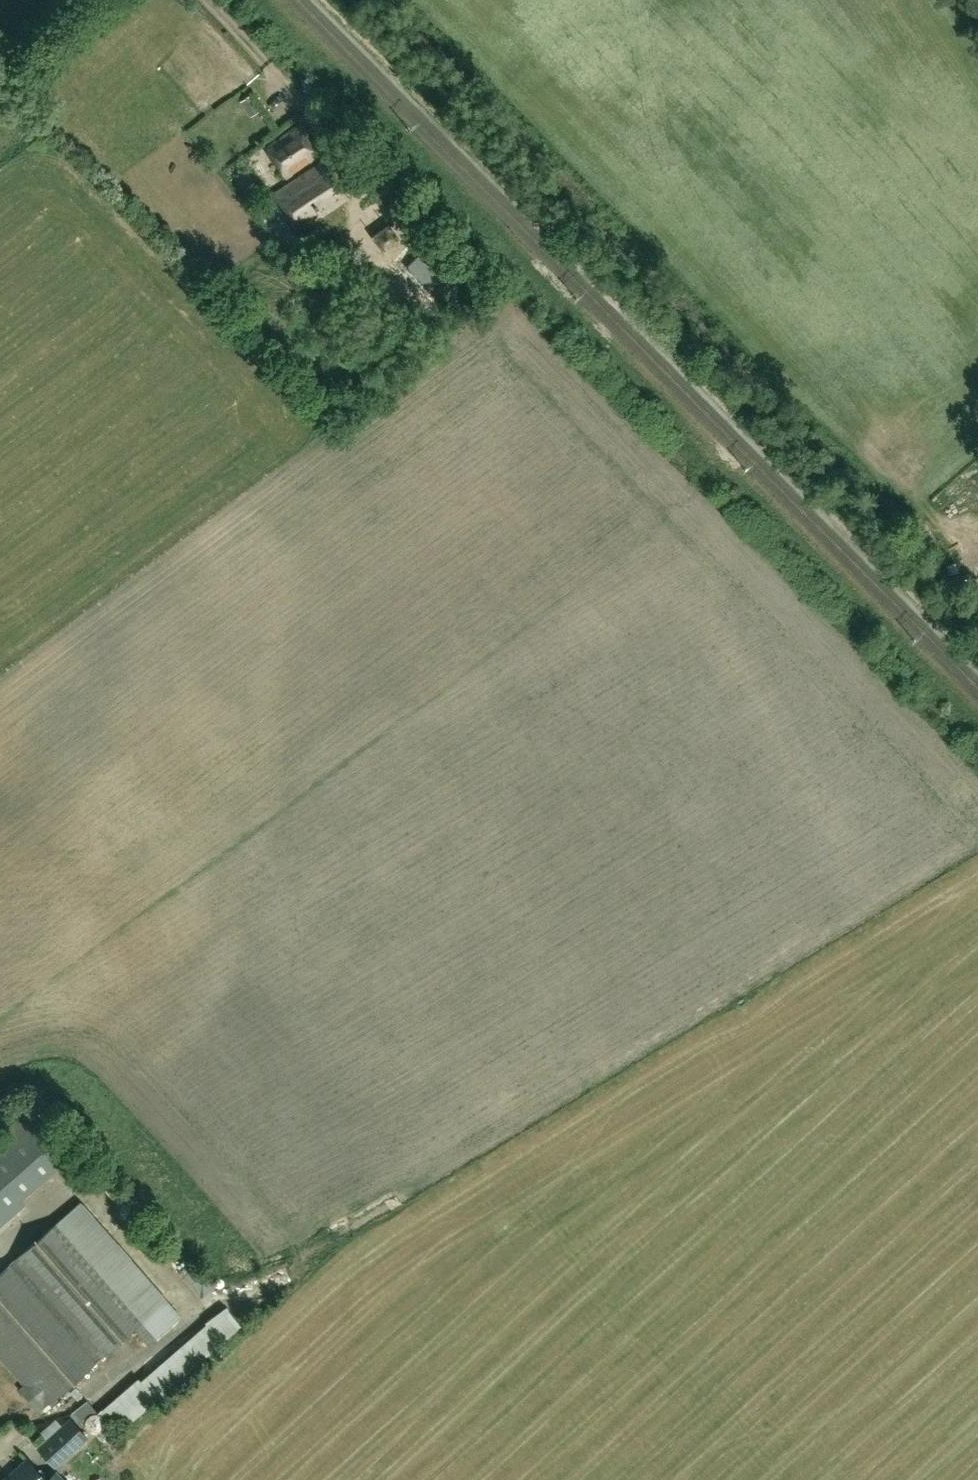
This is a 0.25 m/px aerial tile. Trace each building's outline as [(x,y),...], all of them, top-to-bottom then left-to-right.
[(298,125),(266,149),(287,177),(319,154),(298,125)] [(274,195),(298,231),(347,198),(323,162),(274,195)] [(384,253),(402,241),(390,224),(372,235),(384,253)] [(335,278),(345,289),(356,280),(348,267),(335,278)] [(0,1144),(0,1170),(4,1174),(22,1155),(6,1139),(0,1144)] [(7,1170),(32,1203),(61,1181),(36,1148),(7,1170)] [(25,1202),(0,1173),(0,1224),(25,1202)] [(63,1217),(0,1272),(0,1358),(23,1385),(18,1389),(38,1412),(43,1408),(134,1328),(149,1346),(182,1317),(81,1202),(63,1217)] [(200,1309),(211,1327),(231,1315),(221,1297),(200,1309)] [(110,1418),(214,1331),(198,1311),(94,1399),(110,1418)] [(104,1387),(104,1372),(85,1373),(86,1388),(104,1387)] [(63,1423),(36,1447),(53,1465),(80,1440),(63,1423)] [(27,1460),(5,1479),(45,1479),(27,1460)]
